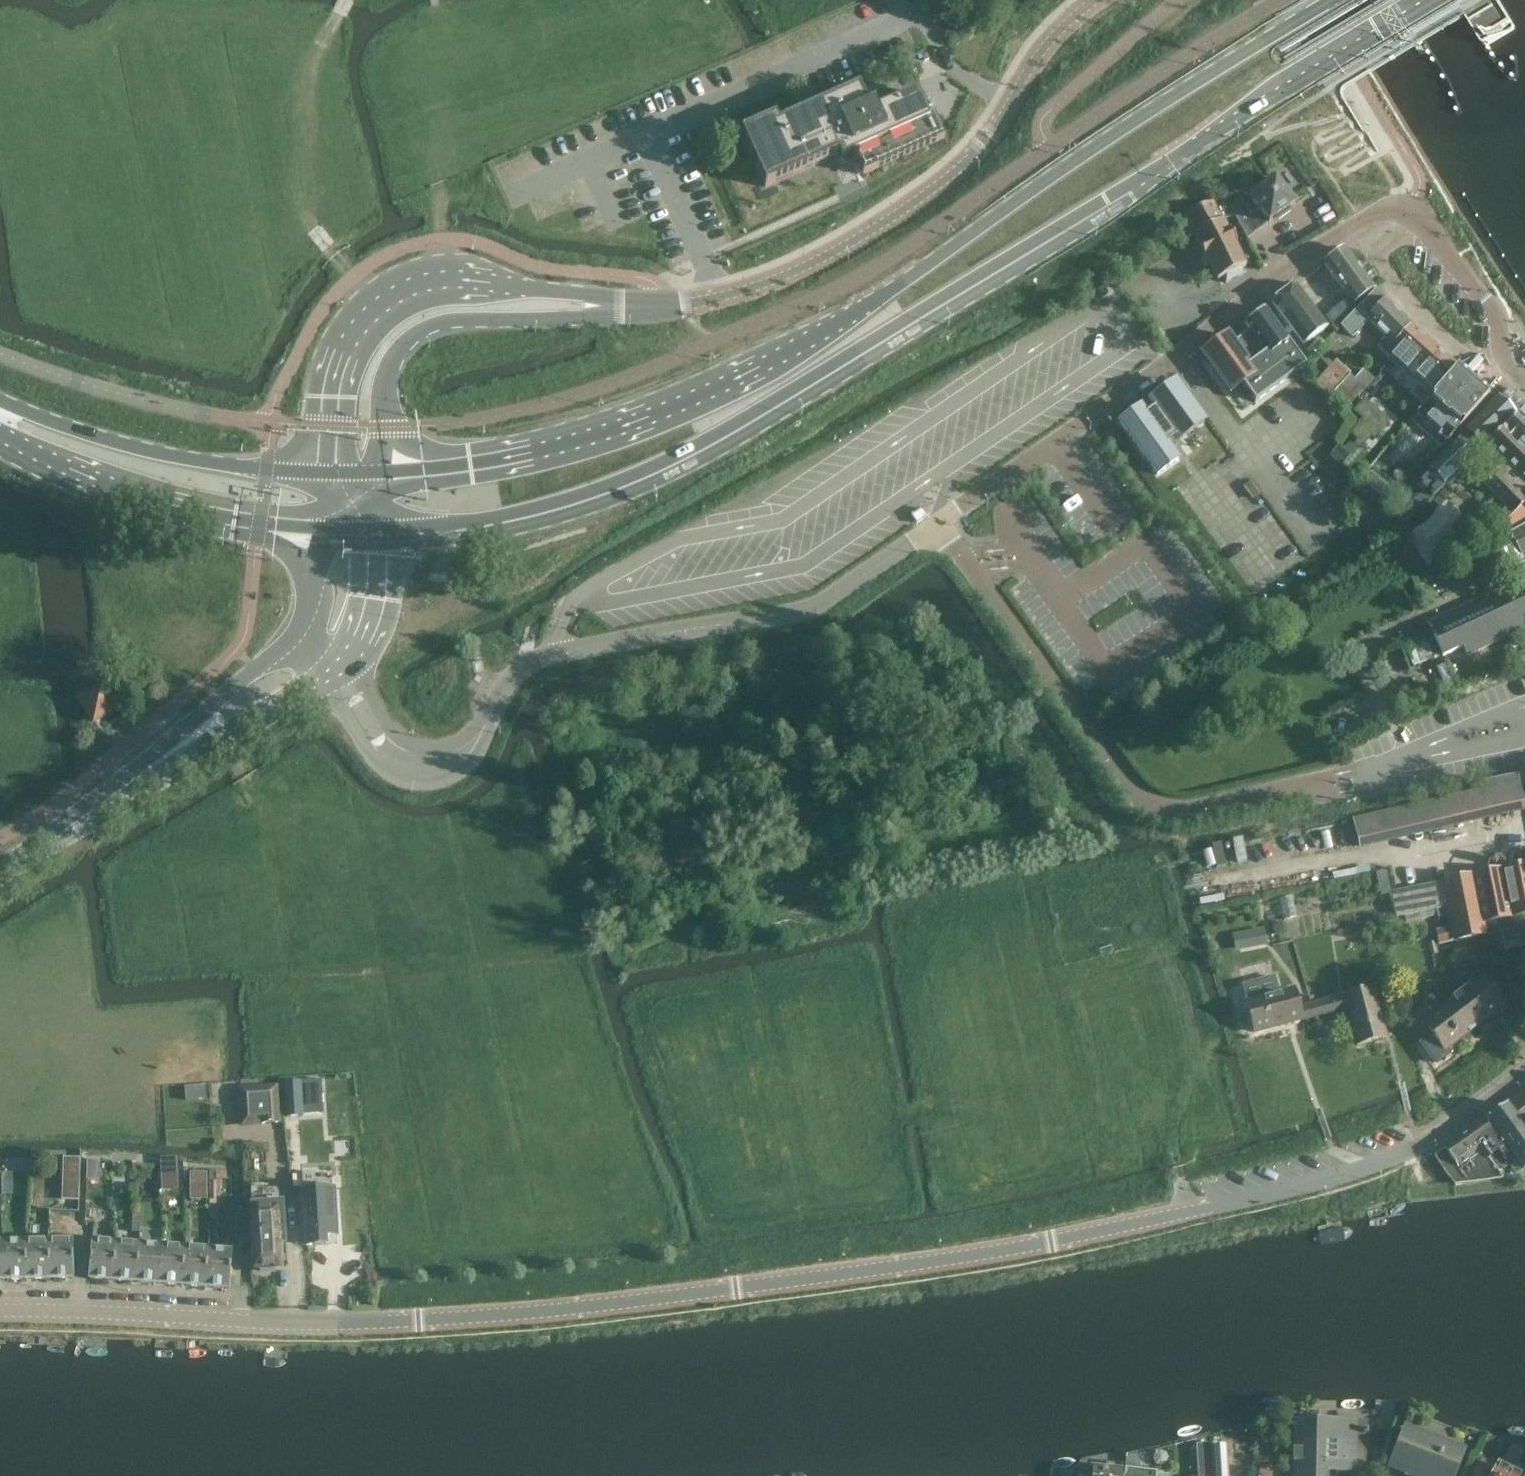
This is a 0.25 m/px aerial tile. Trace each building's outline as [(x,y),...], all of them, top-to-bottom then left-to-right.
[(1478,8),(1466,15),(1475,30),(1495,18),(1487,6),(1480,10),(1478,8)] [(775,117),(740,132),(765,187),(838,155),(841,162),(854,156),(863,176),(945,139),(935,117),(928,120),(916,93),(876,111),(873,105),(868,107),(859,87),(778,123),(775,117)] [(764,111),(739,122),(742,129),(767,119),(764,111)] [(1275,179),(1272,181),(1250,198),(1242,187),(1234,191),(1225,195),(1247,240),(1268,224),(1269,224),(1275,219),(1278,223),(1290,213),(1288,210),(1294,205),(1275,179)] [(1222,220),(1220,216),(1213,201),(1175,219),(1185,239),(1195,234),(1200,245),(1199,245),(1203,254),(1201,255),(1203,258),(1200,259),(1205,268),(1210,265),(1217,280),(1223,277),(1226,283),(1243,275),(1240,269),(1246,266),(1235,243),(1236,242),(1230,230),(1228,231),(1223,219),(1222,220)] [(1348,297),(1353,303),(1373,288),(1345,249),(1324,264),(1329,271),(1325,275),(1339,294),(1344,291),(1348,297)] [(1272,303),(1282,316),(1304,345),(1328,327),(1296,285),(1296,284),(1271,302),(1271,303),(1272,303)] [(1400,337),(1410,325),(1411,325),(1410,324),(1409,324),(1385,301),(1386,301),(1384,300),(1375,291),(1341,326),(1353,337),(1366,323),(1365,322),(1368,319),(1386,337),(1377,345),(1390,358),(1393,354),(1405,341),(1400,337)] [(1357,309),(1353,303),(1348,297),(1325,317),(1336,331),(1357,309)] [(1250,331),(1240,339),(1233,343),(1227,335),(1202,354),(1234,399),(1251,387),(1259,399),(1305,365),(1264,309),(1244,323),(1250,331)] [(1457,366),(1410,325),(1400,337),(1405,341),(1393,354),(1422,380),(1417,387),(1430,398),(1457,366)] [(1489,394),(1457,366),(1430,398),(1417,413),(1449,441),(1489,394)] [(1331,395),(1347,410),(1374,379),(1363,370),(1354,380),(1349,375),(1331,395)] [(1120,423),(1157,475),(1178,460),(1166,444),(1176,437),(1178,441),(1204,422),(1176,382),(1150,401),(1155,408),(1145,415),(1140,408),(1120,423)] [(1430,472),(1418,483),(1433,498),(1485,447),(1485,446),(1515,417),(1516,416),(1517,415),(1516,413),(1524,405),(1508,389),(1500,397),(1498,396),(1495,399),(1494,398),(1490,401),(1492,403),(1463,431),(1465,433),(1428,470),(1430,472)] [(1364,399),(1353,411),(1379,434),(1390,422),(1364,399)] [(1482,483),(1513,516),(1524,504),(1524,407),(1517,415),(1516,416),(1515,417),(1485,446),(1485,447),(1502,464),(1482,483)] [(1381,457),(1371,468),(1383,478),(1393,467),(1381,457)] [(1393,492),(1371,473),(1361,485),(1383,504),(1393,492)] [(1424,491),(1406,509),(1409,512),(1414,508),(1418,512),(1431,499),(1424,491)] [(1430,558),(1482,525),(1460,491),(1408,525),(1430,558)] [(1342,504),(1361,521),(1370,510),(1351,493),(1342,504)] [(921,509),(911,515),(917,523),(926,517),(921,509)] [(1483,550),(1504,587),(1523,577),(1513,560),(1524,553),(1524,527),(1483,550)] [(1427,624),(1442,657),(1462,647),(1467,656),(1524,629),(1524,620),(1524,618),(1524,604),(1519,591),(1503,599),(1499,590),(1427,624)] [(116,709),(102,686),(80,699),(94,722),(116,709)] [(1480,791),(1352,820),(1359,847),(1524,809),(1517,775),(1478,784),(1480,791)] [(1391,893),(1396,918),(1448,908),(1452,925),(1455,941),(1485,935),(1483,923),(1524,914),(1524,865),(1391,893)] [(1450,928),(1435,931),(1438,945),(1438,946),(1453,943),(1450,928)] [(1232,935),(1235,952),(1267,946),(1264,929),(1232,935)] [(1513,930),(1501,932),(1504,951),(1516,949),(1513,930)] [(1435,941),(1427,943),(1430,956),(1438,954),(1435,941)] [(1460,943),(1450,946),(1451,952),(1462,950),(1460,943)] [(1503,1006),(1500,1001),(1482,977),(1446,1004),(1446,1003),(1436,1010),(1437,1011),(1422,1023),(1432,1036),(1431,1037),(1440,1048),(1441,1047),(1444,1051),(1503,1006)] [(1288,1024),(1319,1016),(1316,1004),(1299,1008),(1294,989),(1246,1002),(1254,1033),(1279,1026),(1287,1023),(1288,1024)] [(1373,989),(1316,1004),(1319,1016),(1346,1008),(1347,1013),(1348,1013),(1357,1046),(1386,1038),(1373,989)] [(301,1081),(284,1082),(286,1116),(303,1115),(301,1081)] [(276,1087),(259,1089),(239,1090),(241,1121),(261,1119),(262,1124),(278,1123),(276,1087)] [(1524,1132),(1524,1091),(1506,1105),(1524,1132)] [(1506,1105),(1487,1120),(1444,1150),(1435,1156),(1448,1174),(1454,1183),(1501,1177),(1497,1173),(1510,1164),(1505,1156),(1510,1152),(1523,1170),(1524,1169),(1524,1132),(1506,1105)] [(95,1162),(87,1161),(86,1173),(94,1174),(95,1162)] [(162,1168),(162,1186),(172,1186),(172,1168),(162,1168)] [(226,1182),(226,1177),(227,1173),(209,1172),(209,1204),(216,1204),(217,1202),(218,1202),(217,1182),(226,1182)] [(315,1174),(302,1174),(306,1246),(325,1245),(324,1235),(329,1234),(329,1232),(335,1232),(335,1233),(336,1233),(334,1190),(332,1190),(332,1182),(315,1183),(315,1174)] [(63,1179),(62,1199),(78,1200),(78,1180),(63,1179)] [(251,1205),(255,1268),(259,1268),(260,1271),(276,1270),(275,1267),(279,1267),(277,1238),(283,1238),(282,1226),(284,1226),(283,1202),(251,1205)] [(55,1209),(55,1220),(74,1219),(74,1208),(55,1209)] [(72,1241),(48,1242),(49,1280),(73,1279),(72,1241)] [(49,1280),(48,1242),(25,1243),(26,1281),(49,1280)] [(112,1281),(115,1244),(91,1242),(89,1280),(112,1281)] [(26,1281),(25,1243),(2,1243),(3,1281),(26,1281)] [(135,1283),(138,1245),(115,1244),(112,1281),(135,1283)] [(159,1285),(162,1247),(138,1245),(135,1283),(159,1285)] [(182,1287),(185,1249),(162,1247),(159,1285),(182,1287)] [(204,1288),(208,1251),(185,1249),(182,1287),(204,1288)] [(231,1252),(208,1251),(204,1288),(228,1290),(231,1252)] [(1364,1472),(1365,1420),(1297,1420),(1297,1465),(1303,1465),(1303,1475),(1335,1475),(1335,1472),(1364,1472)] [(1389,1463),(1406,1469),(1404,1474),(1409,1475),(1439,1475),(1441,1473),(1450,1475),(1454,1475),(1464,1449),(1442,1441),(1441,1444),(1401,1429),(1389,1463)] [(1211,1449),(1211,1443),(1196,1445),(1198,1475),(1212,1475),(1211,1449)] [(1211,1447),(1213,1475),(1228,1475),(1227,1446),(1211,1447)] [(1156,1471),(1137,1469),(1133,1456),(1133,1455),(1133,1454),(1126,1456),(1126,1458),(1124,1475),(1156,1475),(1156,1471)] [(1468,1475),(1484,1475),(1489,1464),(1475,1459),(1468,1475)] [(1491,1475),(1522,1475),(1498,1463),(1491,1475)] [(1122,1467),(1089,1464),(1089,1470),(1074,1469),(1073,1475),(1121,1475),(1122,1467)]
